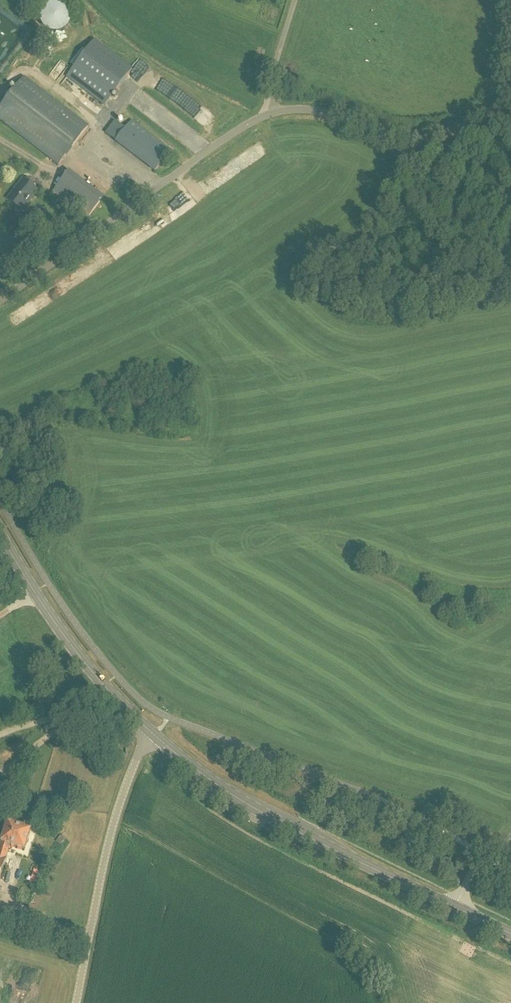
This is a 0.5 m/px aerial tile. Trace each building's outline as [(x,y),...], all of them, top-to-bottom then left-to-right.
[(58,1),(55,1),(53,1),(50,2),(48,3),(45,5),(43,7),(42,9),(41,12),(40,14),(40,17),(41,20),(41,22),(43,25),(45,27),(47,29),(49,31),(51,32),(54,32),(56,32),(60,32),(61,31),(63,30),(66,29),(67,27),(69,25),(70,23),(71,21),(71,18),(71,15),(71,12),(70,10),(69,8),(67,5),(65,4),(63,2),(61,2),(58,1)] [(105,105),(133,68),(95,39),(66,77),(104,106),(105,105)] [(89,126),(25,77),(0,108),(0,121),(59,166),(89,126)] [(171,150),(132,120),(125,128),(115,120),(105,134),(115,141),(155,172),(171,150)] [(89,216),(100,202),(65,175),(55,189),(89,216)] [(22,211),(38,191),(24,179),(8,199),(22,211)] [(31,829),(8,821),(1,842),(0,843),(0,881),(7,857),(7,856),(11,845),(25,849),(31,829)] [(44,884),(46,872),(37,870),(35,882),(44,884)]
